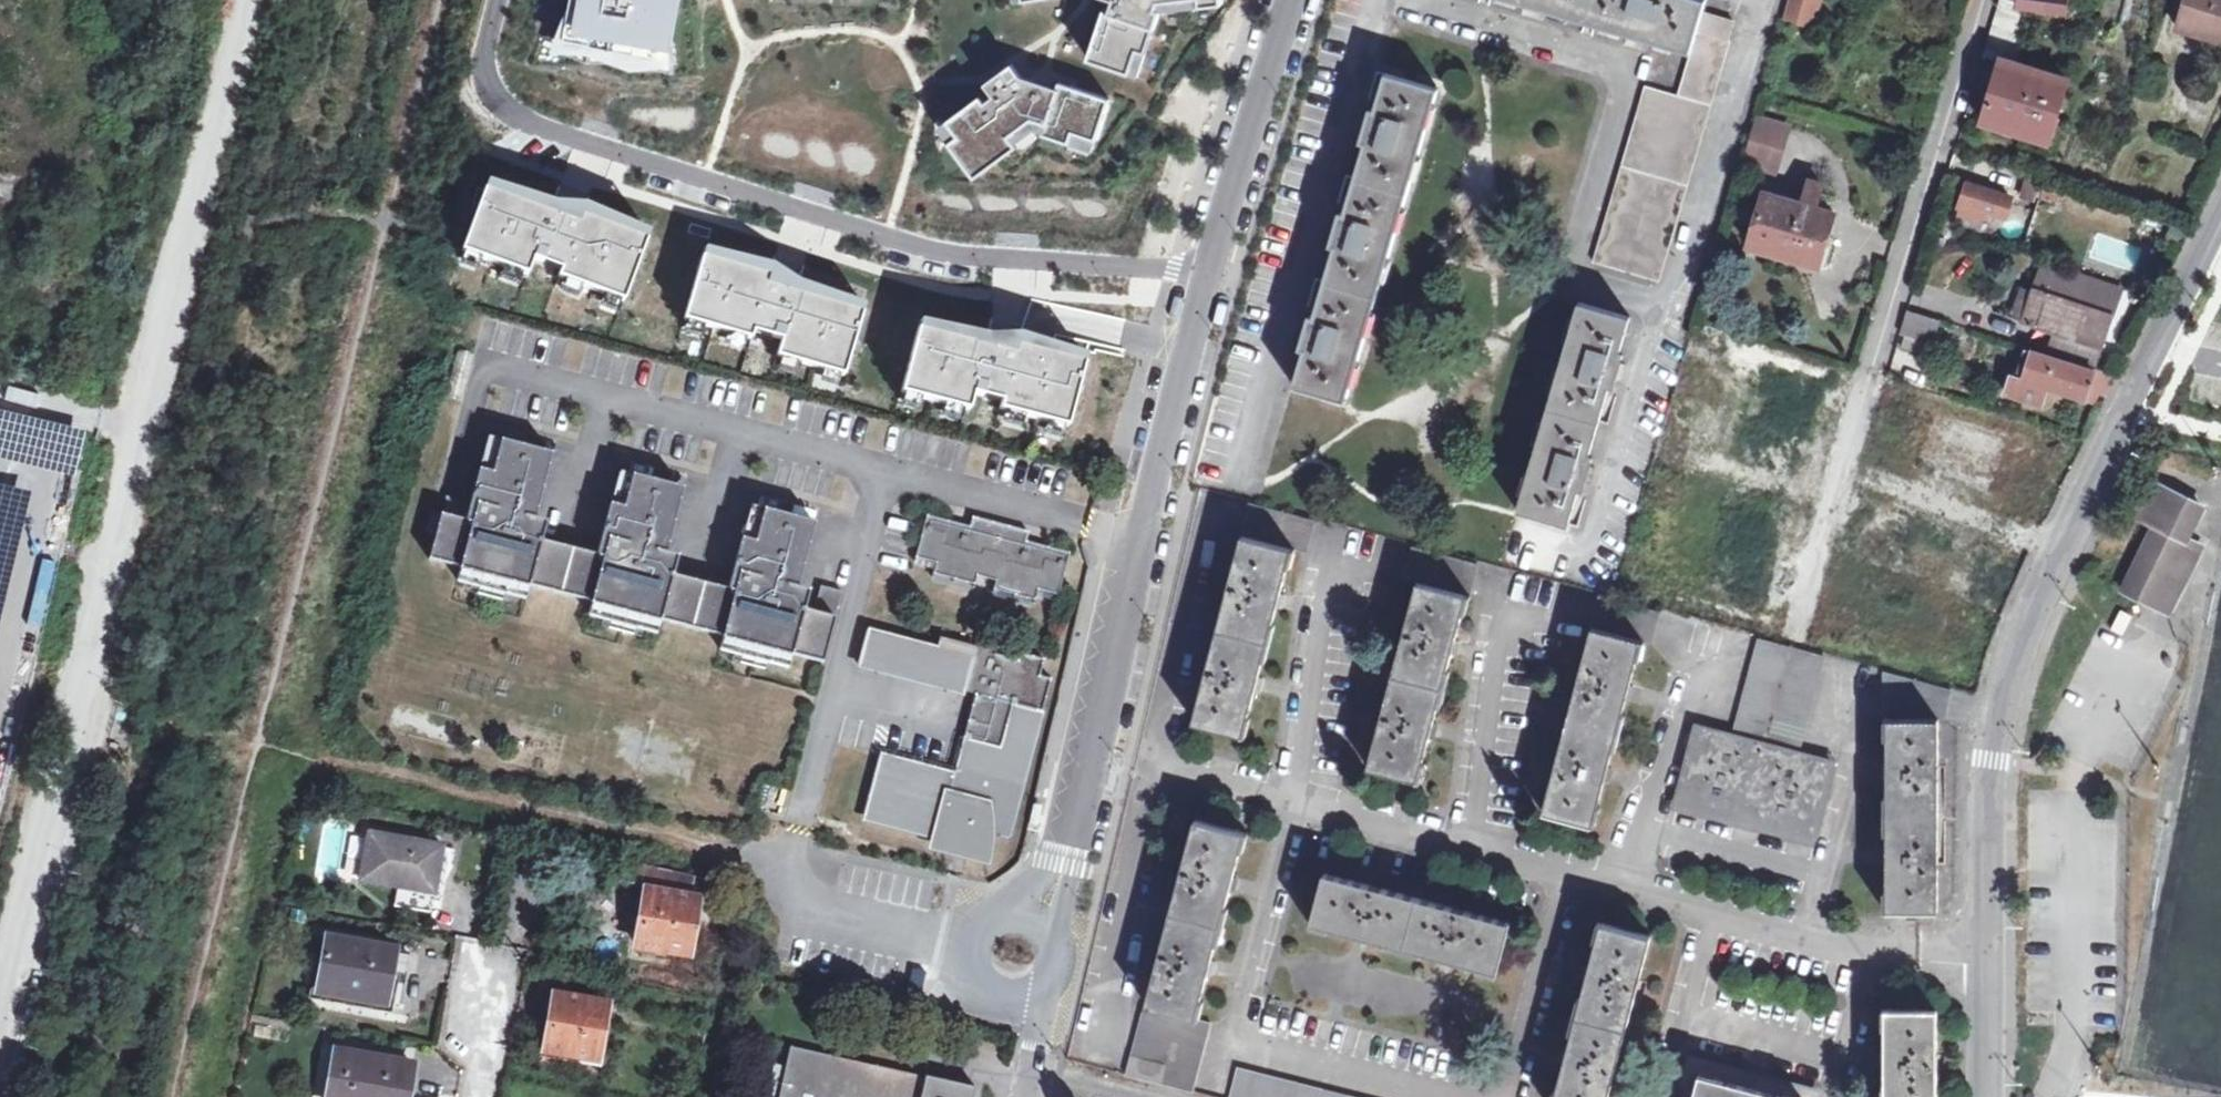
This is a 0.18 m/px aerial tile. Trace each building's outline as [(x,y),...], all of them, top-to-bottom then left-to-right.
[(578,27),(673,42),(679,0),(582,0),(578,27)] [(1156,25),(1162,6),(1158,5),(1160,0),(1112,0),(1113,1),(1108,15),(1105,14),(1090,55),(1130,69),(1138,45),(1146,48),(1154,25),(1156,25)] [(1694,53),(1704,13),(1707,0),(1517,0),(1694,53)] [(1787,16),(1815,24),(1822,0),(1792,0),(1787,16)] [(1990,38),(2020,48),(2027,29),(2015,26),(2021,7),(2003,0),(2001,0),(1990,38)] [(2021,7),(2066,12),(2067,0),(2022,0),(2021,7)] [(2220,42),(2220,0),(2187,0),(2178,29),(2220,42)] [(1704,13),(1694,53),(1680,100),(1648,90),(1597,266),(1659,284),(1738,24),(1704,13)] [(1985,54),(2001,59),(2015,64),(2020,48),(1990,38),(1985,54)] [(2068,80),(2015,64),(2001,59),(1983,124),(2049,145),(2068,80)] [(1096,138),(1110,96),(1059,79),(1057,85),(1051,83),(1053,77),(1036,71),(1034,77),(1022,73),(1011,63),(985,82),(994,95),(986,101),(981,94),(947,119),(958,134),(949,141),(974,176),(1018,144),(1010,133),(1032,117),(1048,122),(1041,132),(1069,141),(1073,130),(1096,138)] [(1436,89),(1384,74),(1375,109),(1371,109),(1367,121),(1361,141),(1366,143),(1344,214),(1340,213),(1331,244),(1335,247),(1314,319),(1310,317),(1301,346),(1305,350),(1295,384),(1346,401),(1436,89)] [(1791,131),(1762,123),(1749,167),(1778,175),(1791,131)] [(2041,183),(2029,181),(2023,198),(2036,201),(2041,183)] [(2013,200),(1968,187),(1956,226),(1983,234),(1989,213),(2008,219),(2013,200)] [(1834,216),(1761,194),(1746,248),(1818,270),(1834,216)] [(649,323),(674,226),(602,210),(581,219),(504,196),(485,278),(649,323)] [(2059,205),(2052,203),(2050,211),(2058,213),(2059,205)] [(683,336),(862,382),(889,287),(816,272),(801,256),(715,233),(683,336)] [(2066,272),(2063,282),(2118,300),(2122,290),(2066,272)] [(2063,282),(2041,275),(2035,295),(2027,292),(2018,321),(2057,335),(2051,353),(2099,369),(2122,301),(2118,300),(2063,282)] [(904,399),(1098,447),(1129,328),(1073,320),(1045,319),(1006,317),(936,297),(904,399)] [(1632,322),(1580,306),(1521,511),(1572,525),(1582,492),(1586,492),(1595,462),(1591,460),(1613,388),(1617,390),(1625,360),(1621,358),(1632,322)] [(1943,323),(1910,313),(1904,335),(1937,345),(1943,323)] [(2024,382),(2013,379),(2007,397),(2046,409),(2051,391),(2070,397),(2072,389),(2101,398),(2110,378),(2033,354),(2024,382)] [(1915,466),(1992,492),(2011,433),(1934,407),(1915,466)] [(492,475),(501,442),(487,439),(479,471),(492,475)] [(841,593),(820,589),(814,614),(793,610),(797,591),(796,591),(813,525),(764,512),(760,530),(744,526),(728,592),(661,574),(681,490),(632,477),(625,509),(609,506),(597,557),(530,541),(535,522),(533,522),(550,455),(501,442),(492,475),(479,471),(470,505),(446,498),(441,516),(431,514),(426,531),(435,533),(428,559),(460,568),(456,581),(525,599),(528,586),(591,603),(588,616),(656,634),(659,620),(723,638),(719,650),(787,669),(791,656),(821,664),(841,593)] [(625,509),(632,477),(617,473),(609,506),(625,509)] [(2204,505),(2159,485),(2143,521),(2157,527),(2127,594),(2172,614),(2201,547),(2188,541),(2204,505)] [(760,530),(764,512),(748,508),(744,526),(760,530)] [(1312,527),(1253,511),(1199,727),(1244,740),(1293,557),(1304,561),(1312,527)] [(994,592),(1034,602),(1037,590),(1057,596),(1068,554),(1025,544),(1027,534),(972,519),(970,528),(926,517),(915,559),(935,565),(932,576),(974,587),(978,568),(998,573),(994,592)] [(1475,567),(1416,550),(1408,583),(1421,587),(1373,769),(1421,783),(1475,567)] [(1665,616),(1603,599),(1546,816),(1597,828),(1644,645),(1656,648),(1665,616)] [(976,856),(983,858),(989,833),(1002,836),(1035,713),(1041,714),(1050,681),(1038,678),(1042,661),(1018,656),(1016,662),(994,657),(996,650),(977,645),(973,660),(955,655),(958,647),(938,641),(935,650),(866,632),(857,665),(974,697),(962,740),(964,741),(954,777),(879,757),(863,816),(939,836),(940,832),(944,832),(959,848),(963,851),(969,853),(976,856)] [(1824,658),(1762,642),(1735,740),(1702,732),(1682,807),(1743,822),(1810,840),(1830,764),(1800,757),(1824,658)] [(1886,675),(1885,724),(1941,724),(1947,725),(1951,692),(1886,675)] [(1941,724),(1885,724),(1886,853),(1884,910),(1939,912),(1941,724)] [(1248,838),(1197,825),(1135,1080),(1198,1095),(1215,1026),(1203,1023),(1248,838)] [(438,849),(371,836),(361,882),(432,894),(438,849)] [(646,892),(636,947),(687,955),(695,900),(688,899),(691,880),(628,866),(625,885),(650,889),(650,893),(646,892)] [(1514,928),(1329,880),(1316,928),(1501,976),(1514,928)] [(1602,927),(1556,1096),(1609,1096),(1651,941),(1602,927)] [(330,945),(320,995),(384,1007),(390,978),(400,980),(407,955),(330,945)] [(602,1006),(551,995),(543,1051),(594,1060),(602,1006)] [(1886,1012),(1886,1043),(1886,1096),(1936,1096),(1936,1012),(1886,1012)] [(978,1095),(790,1052),(779,1096),(978,1096),(978,1095)] [(408,1071),(336,1058),(330,1096),(404,1096),(408,1071)] [(1689,1060),(1680,1096),(1814,1096),(1816,1090),(1689,1060)] [(1241,1073),(1235,1096),(1339,1096),(1241,1073)]
